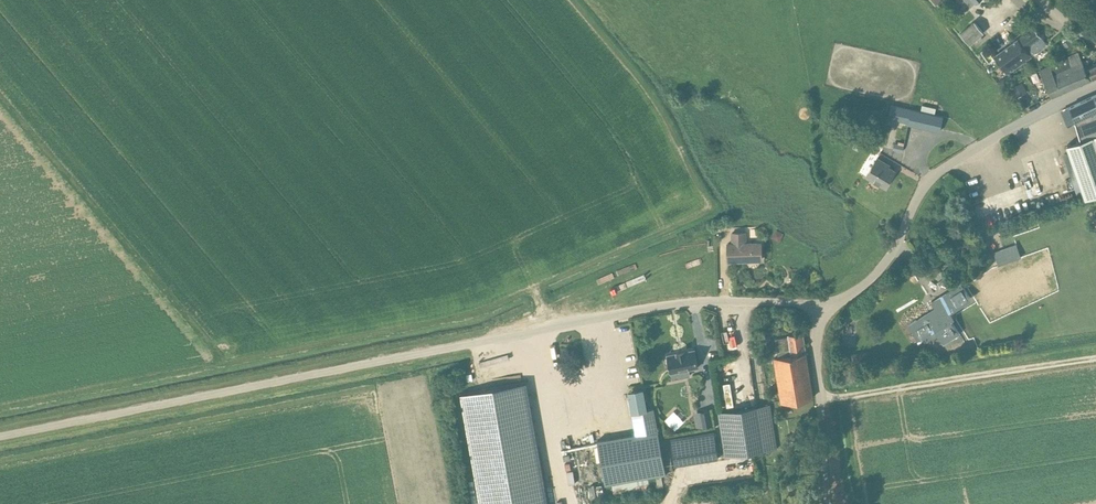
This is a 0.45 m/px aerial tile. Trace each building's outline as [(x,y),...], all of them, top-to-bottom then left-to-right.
[(954,9),(948,14),(956,23),(962,18),(954,9)] [(970,43),(984,31),(975,21),(961,33),(970,43)] [(1047,44),(1035,27),(1019,38),(1018,38),(995,55),(1007,72),(1031,56),(1026,49),(1028,47),(1032,54),(1047,44)] [(1080,56),(1079,52),(1040,69),(1052,96),(1095,77),(1095,63),(1086,68),(1080,56)] [(998,81),(999,83),(1001,87),(1002,86),(1013,80),(1010,74),(998,81)] [(1023,82),(1011,88),(1014,94),(1026,88),(1023,82)] [(1095,117),(1095,94),(1069,107),(1061,110),(1067,123),(1079,118),(1081,124),(1095,117)] [(892,104),(889,117),(909,122),(908,124),(923,127),(939,131),(940,128),(943,117),(934,115),(920,111),(892,104)] [(1081,124),(1076,126),(1081,139),(1085,137),(1095,134),(1095,117),(1081,124)] [(1086,196),(1095,193),(1095,134),(1085,137),(1081,139),(1068,144),(1086,196)] [(894,142),(893,149),(902,152),(904,144),(894,142)] [(889,166),(890,164),(877,157),(866,177),(885,188),(896,170),(889,166)] [(1024,221),(1017,223),(1020,232),(1027,229),(1024,221)] [(775,229),(772,235),(772,238),(778,241),(782,234),(775,229)] [(728,242),(728,261),(762,261),(762,241),(746,242),(746,232),(732,232),(732,242),(728,242)] [(999,264),(1021,256),(1017,243),(994,251),(999,264)] [(954,317),(953,315),(951,311),(971,299),(961,283),(931,301),(935,308),(910,324),(919,339),(935,329),(944,343),(959,333),(951,319),(954,317)] [(782,402),(813,397),(803,332),(788,335),(788,336),(776,338),(779,356),(774,357),(782,402)] [(668,357),(667,359),(667,362),(669,364),(671,372),(680,370),(682,377),(690,375),(689,369),(698,367),(695,349),(685,351),(685,350),(677,352),(677,353),(667,354),(668,357)] [(461,393),(481,503),(549,503),(527,382),(461,393)] [(730,383),(723,384),(727,407),(734,406),(730,383)] [(637,433),(598,440),(603,470),(606,483),(666,472),(662,454),(654,407),(647,409),(644,391),(630,394),(637,433)] [(777,448),(770,404),(718,412),(725,457),(777,448)] [(672,413),(665,422),(678,431),(684,421),(672,413)] [(714,431),(668,438),(673,467),(719,459),(714,431)]
